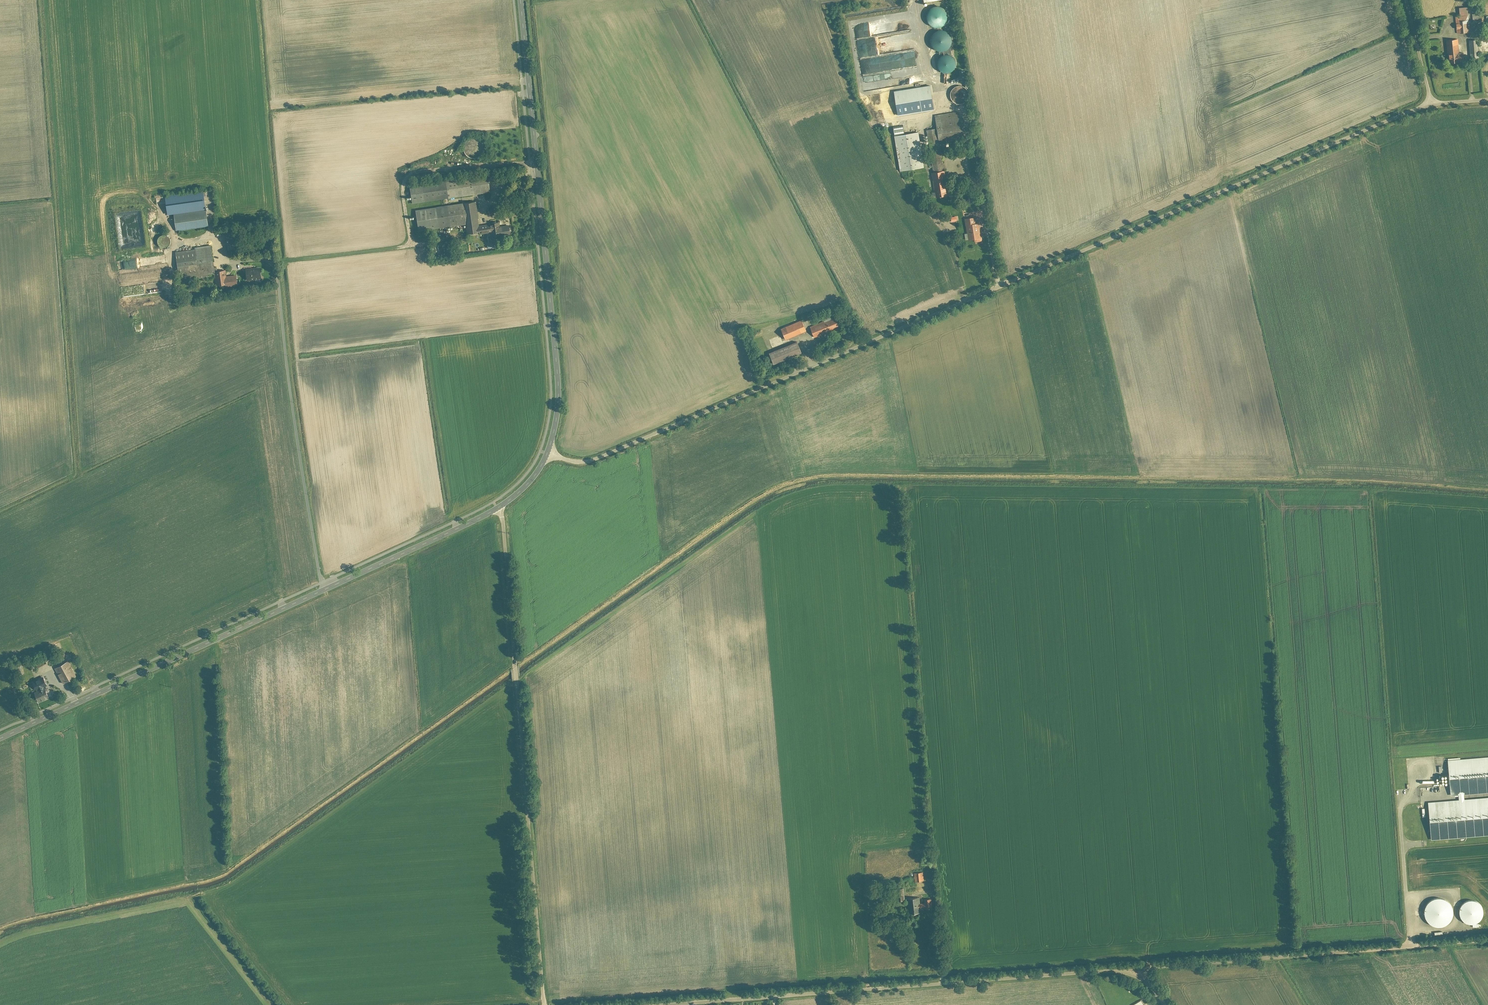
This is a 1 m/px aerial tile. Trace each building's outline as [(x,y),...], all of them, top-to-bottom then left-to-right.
[(1455,17),(1456,34),(1469,33),(1467,8),(1459,9),(1459,16),(1455,17)] [(1472,14),(1473,23),(1482,22),(1481,14),(1472,14)] [(929,40),(929,43),(930,46),(935,52),(942,52),(947,50),(950,46),(951,40),(949,35),(945,32),(939,30),(934,32),(931,35),(929,40)] [(1446,41),(1448,64),(1464,62),(1463,54),(1459,54),(1457,39),(1446,41)] [(1468,42),(1470,59),(1479,58),(1478,41),(1468,42)] [(939,58),(936,64),(937,70),(941,74),(946,75),(953,72),(955,68),(955,63),(952,58),(948,55),(942,56),(939,58)] [(954,88),(950,92),(949,96),(950,100),(953,103),(958,105),(964,103),(967,100),(968,95),(967,91),(964,88),(960,86),(954,88)] [(893,93),(896,117),(933,111),(929,87),(893,93)] [(936,129),(926,131),(932,173),(931,173),(935,197),(948,195),(944,171),(943,171),(939,144),(964,141),(959,112),(934,115),(936,129)] [(917,131),(893,135),(899,171),(923,168),(917,131)] [(464,155),(467,157),(472,159),(478,158),(482,154),(484,149),(482,143),(479,139),(473,138),(467,139),(464,143),(462,149),(464,155)] [(969,154),(972,177),(979,177),(977,154),(969,154)] [(408,186),(411,204),(489,193),(486,175),(408,186)] [(478,225),(476,203),(415,210),(418,232),(464,226),(465,235),(470,234),(471,236),(494,233),(495,237),(508,236),(507,225),(500,226),(500,223),(478,225)] [(172,214),(174,230),(207,226),(205,210),(172,214)] [(963,235),(964,241),(981,239),(979,224),(975,224),(974,218),(964,219),(966,235),(963,235)] [(237,228),(223,230),(227,253),(241,251),(237,228)] [(155,242),(157,246),(160,248),(164,248),(167,246),(168,243),(168,240),(166,237),(163,235),(160,236),(157,238),(155,242)] [(174,251),(179,281),(213,276),(209,246),(174,251)] [(244,271),(245,281),(261,279),(260,269),(244,271)] [(215,287),(224,286),(224,288),(236,287),(235,276),(224,276),(224,272),(214,273),(215,287)] [(823,320),(824,322),(809,328),(813,338),(838,328),(835,318),(831,320),(830,317),(823,320)] [(779,329),(783,339),(805,330),(800,320),(779,329)] [(767,354),(772,365),(799,355),(795,343),(767,354)] [(55,652),(57,660),(65,657),(62,650),(55,652)] [(34,663),(37,669),(46,664),(43,658),(34,663)] [(67,663),(54,670),(61,684),(74,677),(67,663)] [(15,677),(22,676),(20,665),(13,666),(15,677)] [(36,691),(38,690),(39,692),(33,695),(37,703),(49,698),(45,689),(43,690),(42,688),(51,683),(47,674),(32,682),(36,691)] [(1464,794),(1487,792),(1487,757),(1447,760),(1450,795),(1459,794),(1459,802),(1428,804),(1430,841),(1487,836),(1487,799),(1465,801),(1464,794)] [(913,874),(915,884),(923,883),(922,873),(913,874)] [(893,902),(905,901),(903,888),(891,890),(893,902)] [(924,908),(924,910),(932,909),(931,899),(924,900),(924,904),(917,904),(917,898),(906,899),(907,914),(918,913),(918,908),(924,908)] [(1425,920),(1430,926),(1435,928),(1442,927),(1448,923),(1451,919),(1452,912),(1449,906),(1444,901),(1438,900),(1431,901),(1427,904),(1425,908),(1423,913),(1425,920)]
